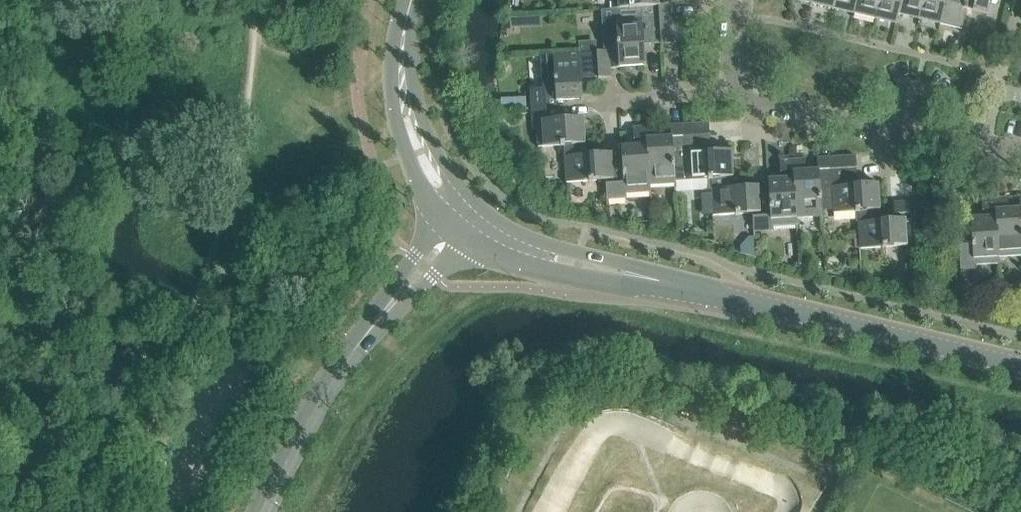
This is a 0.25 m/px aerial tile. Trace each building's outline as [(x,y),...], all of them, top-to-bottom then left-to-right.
[(613,9),(640,7),(641,19),(671,17),(671,4),(658,5),(658,0),(612,0),(613,9)] [(832,9),(834,0),(812,0),(811,4),(832,9)] [(853,14),(856,0),(834,0),(832,9),(853,14)] [(874,19),(878,0),(856,0),(853,14),(874,19)] [(900,0),(878,0),(874,19),(895,24),(900,0)] [(923,0),(900,0),(895,24),(898,13),(918,18),(923,0)] [(945,0),(923,0),(918,18),(939,23),(945,0)] [(939,23),(961,29),(966,8),(986,13),(990,0),(945,0),(939,23)] [(611,67),(645,65),(643,45),(673,43),(671,17),(641,19),(640,7),(613,9),(605,10),(606,21),(596,21),(598,47),(608,47),(608,51),(610,51),(611,67)] [(507,23),(508,33),(518,33),(517,22),(507,23)] [(610,51),(608,51),(595,52),(595,53),(580,54),(580,53),(554,54),(539,55),(540,89),(532,90),(533,109),(558,108),(557,100),(583,99),(582,77),(598,77),(599,78),(611,77),(611,67),(610,51)] [(584,142),(583,121),(583,117),(558,119),(558,108),(533,109),(534,122),(537,122),(538,146),(560,145),(560,146),(564,146),(564,144),(584,142)] [(683,124),(684,137),(709,135),(709,122),(683,124)] [(683,124),(676,124),(670,125),(671,138),(660,138),(659,125),(645,126),(649,192),(651,192),(651,184),(675,183),(674,155),(685,154),(684,137),(683,124)] [(645,126),(639,126),(632,127),(633,139),(636,139),(636,146),(621,147),(621,152),(622,152),(624,184),(606,185),(607,199),(626,198),(626,193),(649,192),(645,126)] [(685,154),(674,155),(675,183),(676,183),(675,177),(687,176),(687,180),(708,178),(708,180),(712,180),(712,177),(732,176),(730,151),(710,152),(709,135),(684,137),(685,154)] [(564,144),(564,146),(566,183),(587,181),(587,183),(593,182),(593,181),(605,181),(606,185),(624,184),(622,152),(621,152),(585,154),(584,142),(564,144)] [(830,158),(830,171),(856,169),(855,156),(830,158)] [(792,160),(796,224),(797,224),(797,218),(820,216),(819,188),(831,187),(830,171),(830,158),(816,158),(817,172),(806,173),(805,159),(792,160)] [(770,217),(757,218),(752,218),(753,232),(773,231),(772,226),(796,224),(792,160),(779,161),(780,172),(782,172),(782,180),(767,181),(767,185),(768,185),(770,217)] [(819,188),(820,216),(822,216),(821,211),(832,210),(832,213),(854,211),(854,213),(858,213),(858,210),(871,209),(878,209),(876,184),(857,185),(856,169),(830,171),(831,187),(819,188)] [(712,177),(713,215),(735,214),(735,215),(752,214),(752,218),(757,218),(770,217),(768,185),(767,185),(733,187),(732,176),(712,177)] [(1020,255),(1020,196),(1018,196),(1019,209),(1007,210),(1006,197),(992,198),(997,264),(999,264),(998,257),(1020,255)] [(974,265),(997,264),(992,198),(981,199),(982,211),(983,218),(969,219),(969,228),(957,229),(959,269),(974,268),(974,265)] [(878,209),(871,209),(858,210),(858,213),(858,222),(857,222),(858,248),(885,247),(885,248),(891,248),(891,247),(907,246),(905,215),(910,214),(909,201),(893,202),(894,215),(895,214),(895,220),(879,221),(878,209)] [(905,272),(913,273),(914,264),(906,264),(905,272)]
